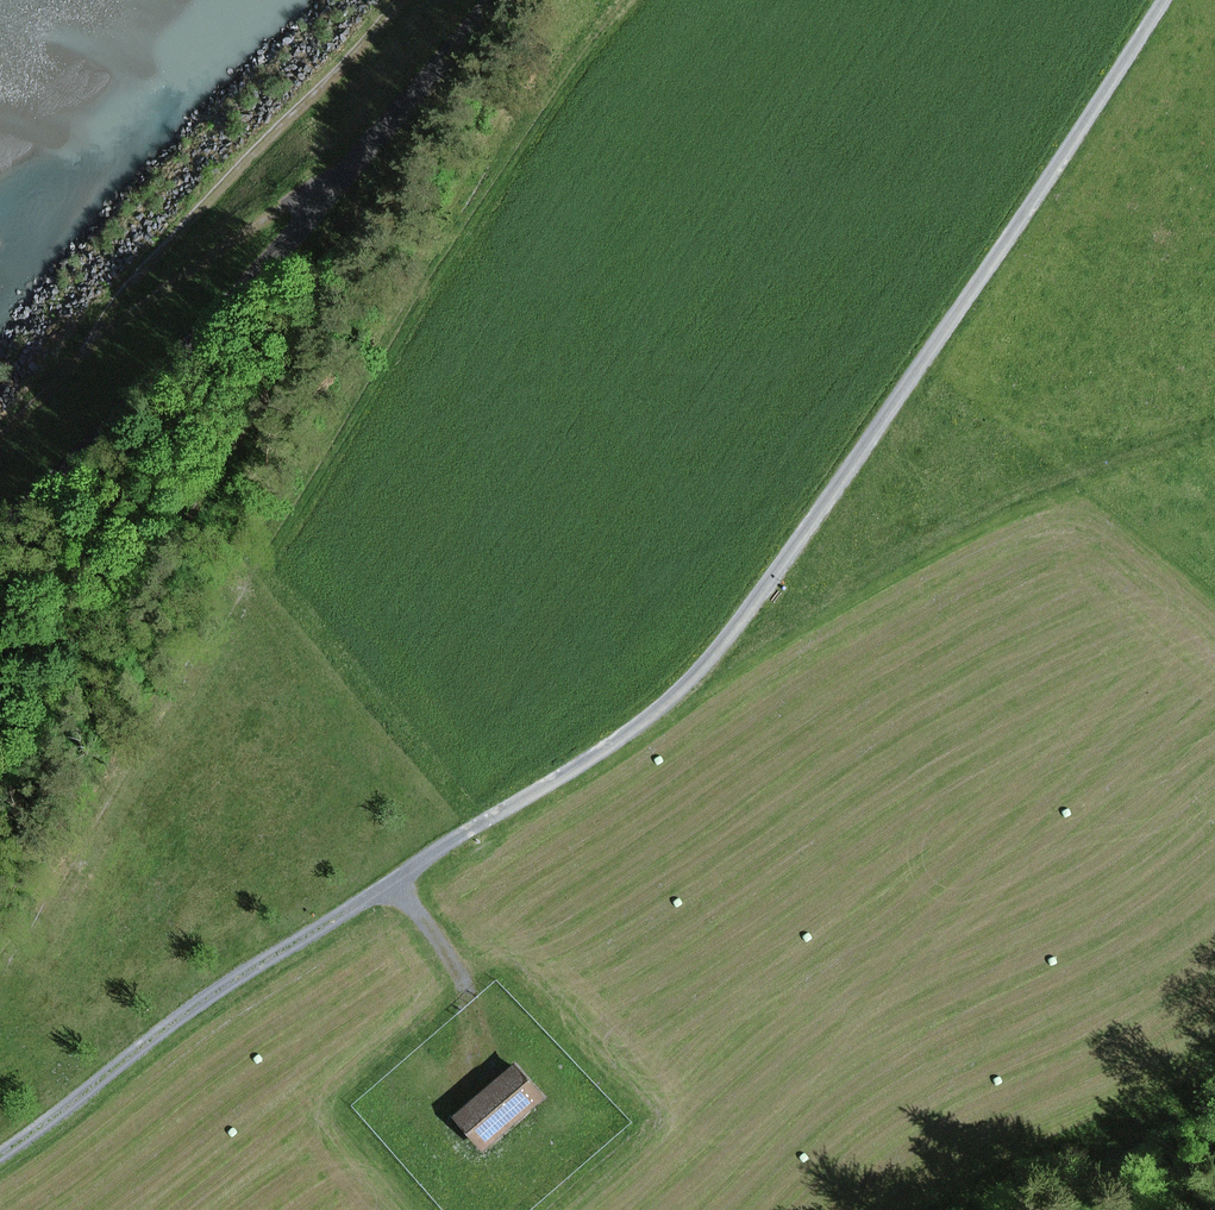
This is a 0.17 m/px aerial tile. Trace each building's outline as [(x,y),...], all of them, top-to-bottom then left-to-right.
[(553,1094),(523,1061),(462,1116),(491,1149),(553,1094)]
